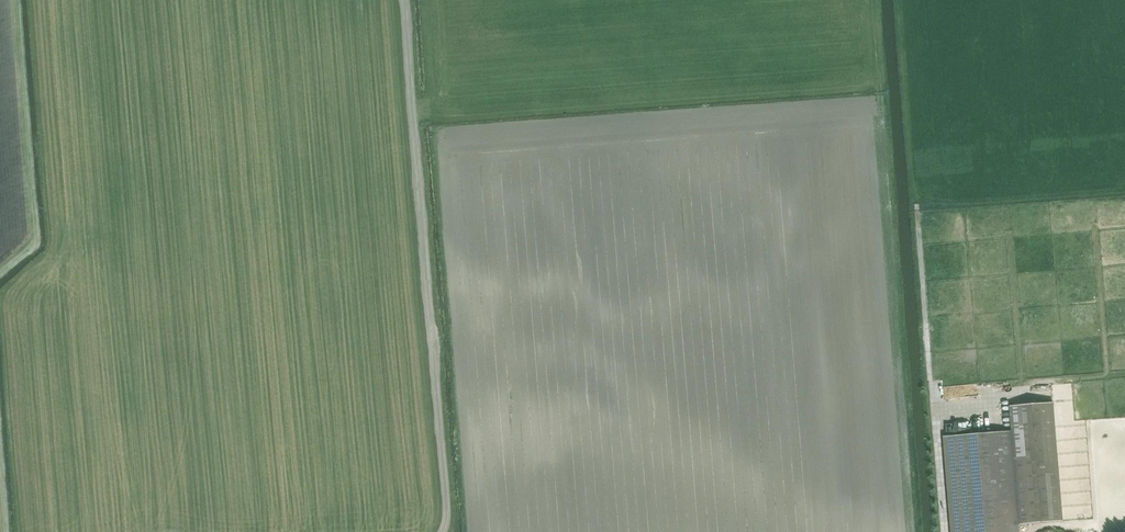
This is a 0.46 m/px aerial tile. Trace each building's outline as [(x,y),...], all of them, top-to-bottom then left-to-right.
[(943,437),(951,531),(1019,531),(1018,525),(1062,522),(1053,403),(1009,406),(1011,431),(943,437)]
